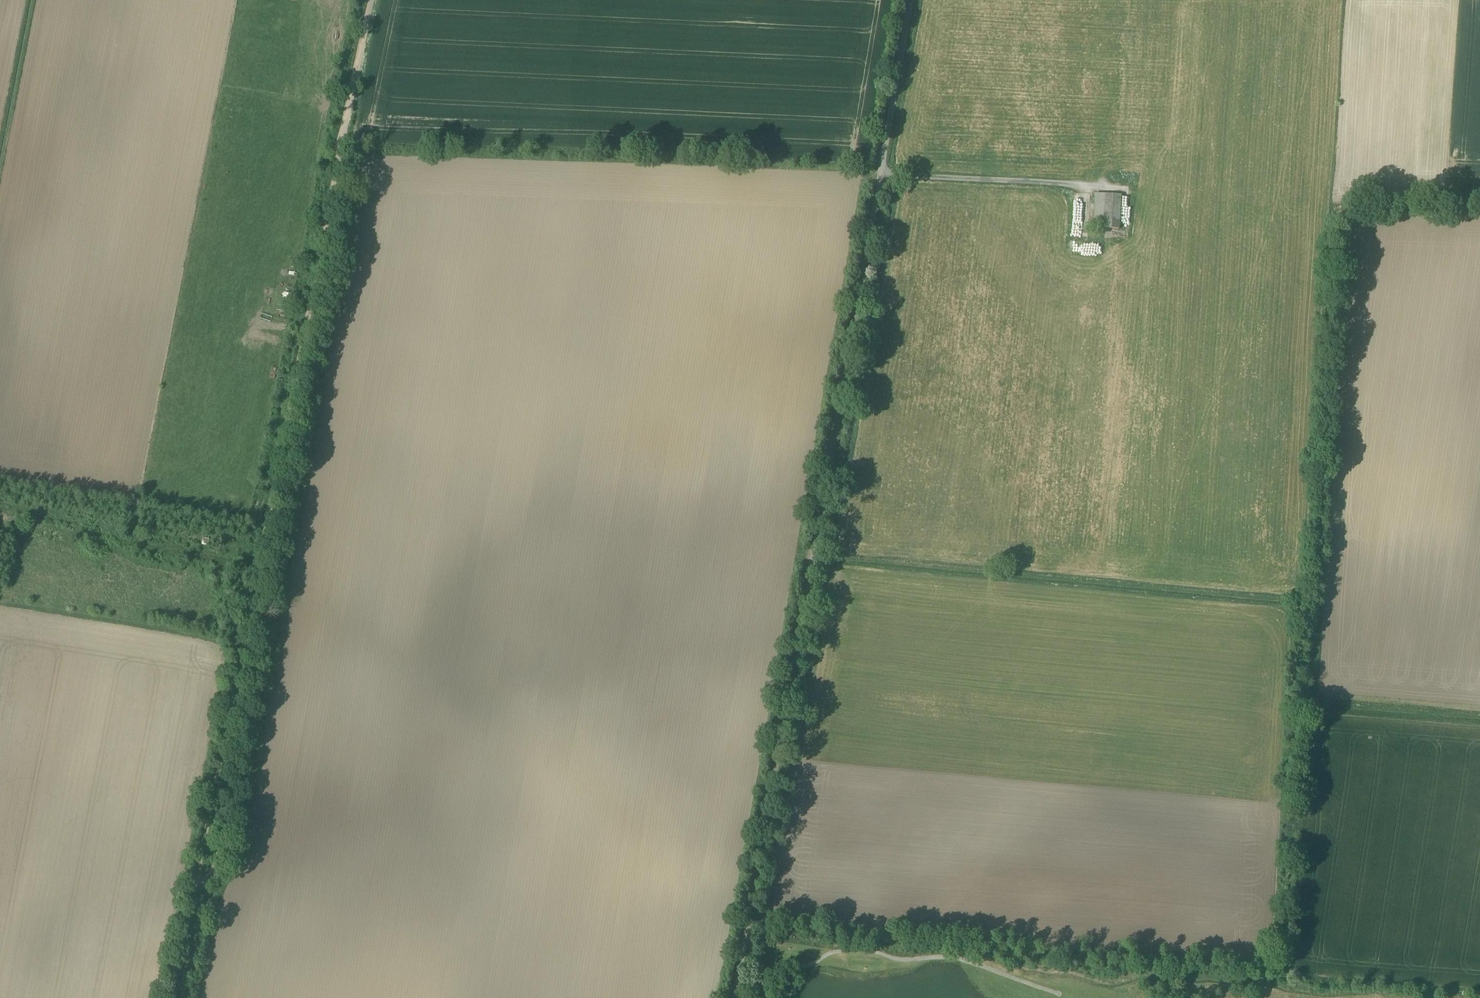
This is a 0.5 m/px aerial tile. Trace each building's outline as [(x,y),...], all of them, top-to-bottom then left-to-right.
[(1121,196),(1096,195),(1094,228),(1119,230),(1121,196)]
